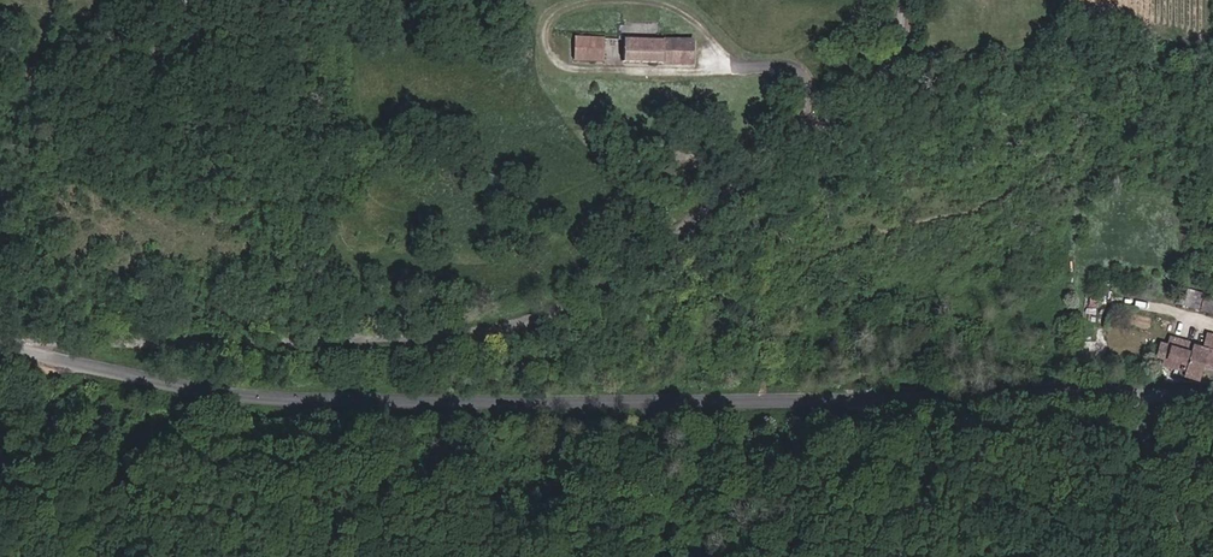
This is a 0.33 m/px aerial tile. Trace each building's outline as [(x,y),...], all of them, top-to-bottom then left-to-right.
[(579,35),(577,60),(610,62),(611,37),(579,35)] [(692,38),(631,37),(630,60),(691,62),(692,38)] [(1192,295),(1188,310),(1212,318),(1212,301),(1192,295)] [(1185,365),(1190,346),(1167,340),(1160,364),(1176,369),(1174,378),(1193,383),(1199,368),(1185,365)] [(1199,368),(1212,373),(1212,353),(1190,346),(1185,365),(1199,368)]
